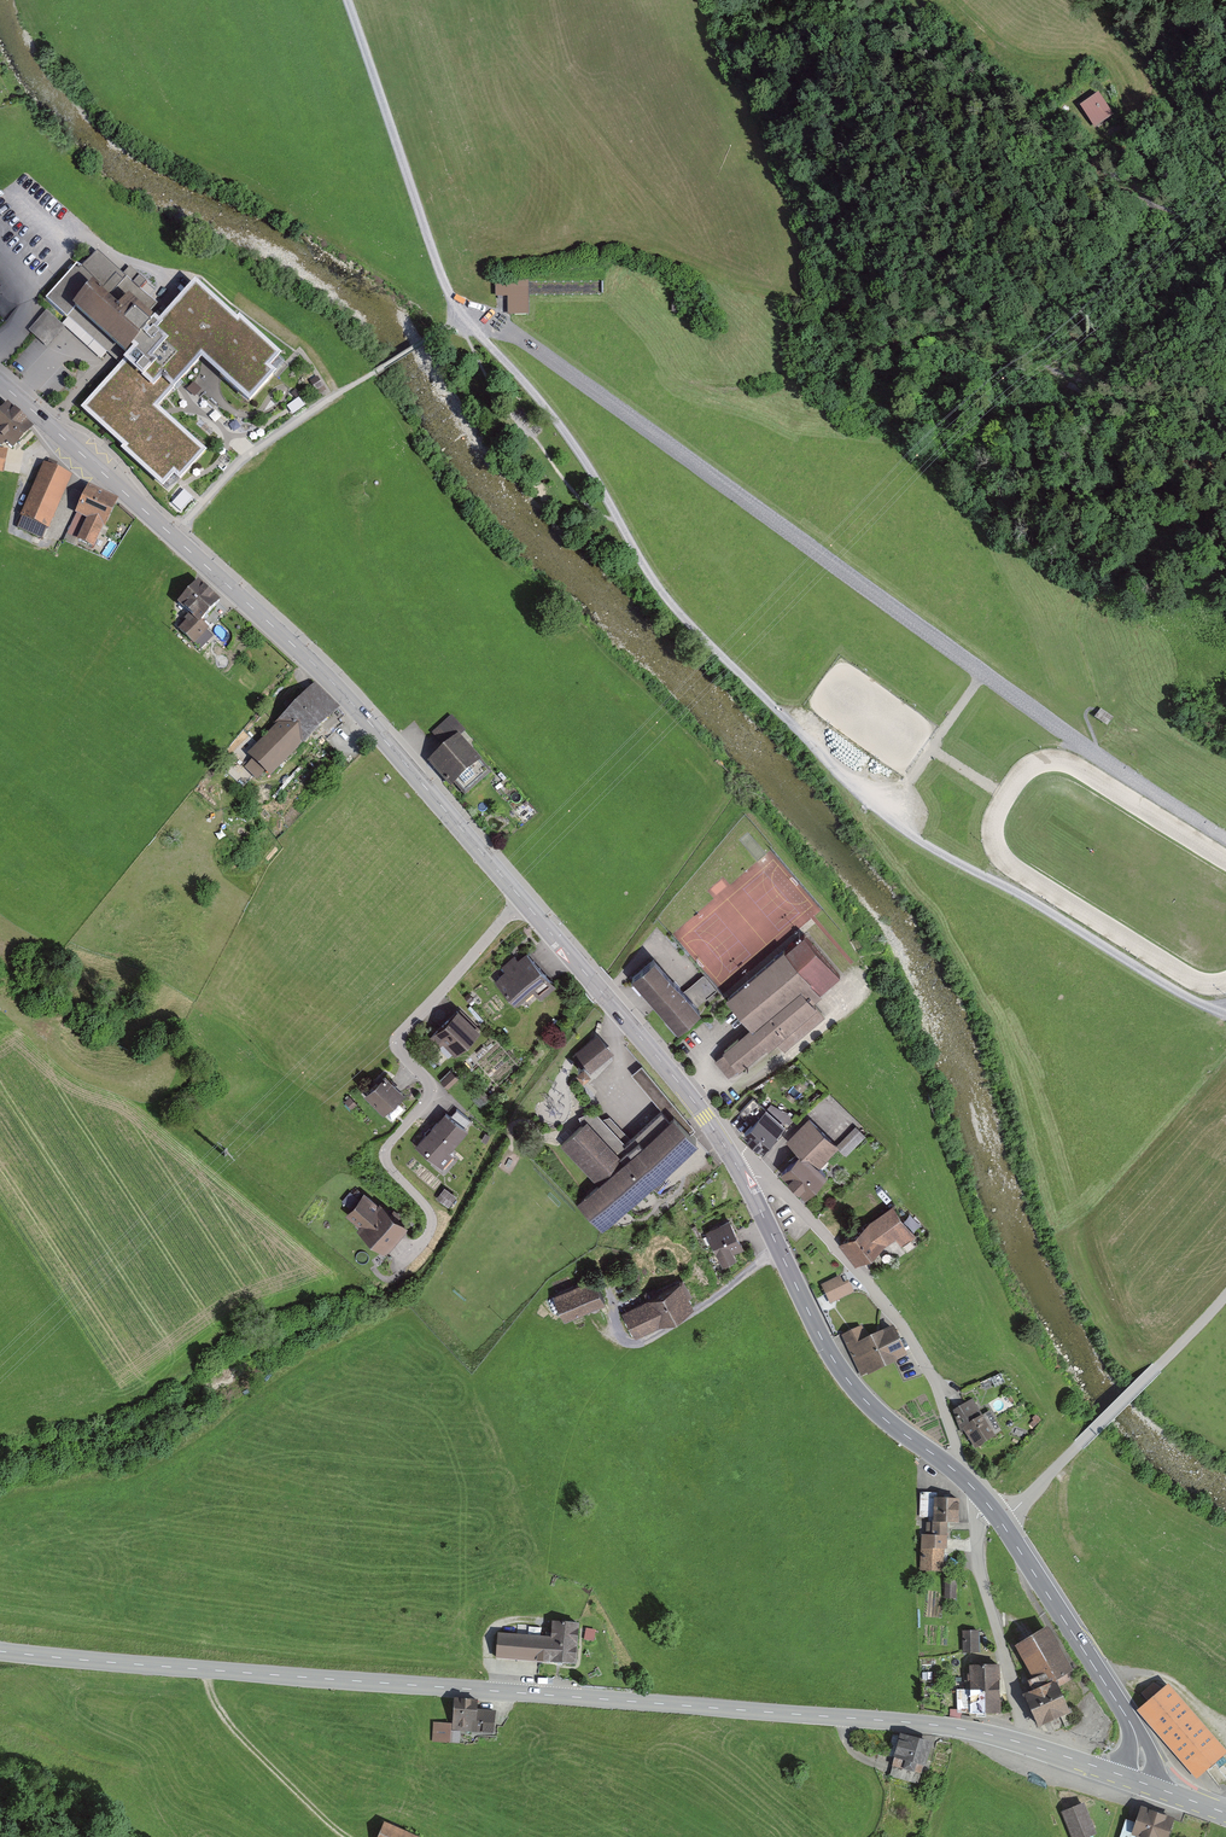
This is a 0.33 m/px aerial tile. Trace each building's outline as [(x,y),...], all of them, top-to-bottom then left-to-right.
[(1078,105),(1090,123),(1106,111),(1094,94),(1078,105)] [(1095,153),(1117,137),(1102,116),(1081,131),(1095,153)] [(146,297),(153,290),(137,276),(131,283),(124,277),(121,280),(92,254),(91,254),(82,265),(79,268),(76,265),(75,265),(75,264),(44,299),(65,317),(72,309),(120,351),(73,404),(162,484),(173,471),(180,477),(203,451),(153,407),(193,362),(241,406),(270,374),(262,367),(272,356),(189,283),(152,325),(143,317),(154,304),(146,297)] [(507,296),(507,314),(524,314),(524,281),(495,281),(495,296),(507,296)] [(48,306),(31,326),(47,340),(65,320),(48,306)] [(318,376),(311,381),(319,393),(326,389),(318,376)] [(295,388),(291,393),(296,398),(300,393),(295,388)] [(299,397),(287,405),(293,414),(305,405),(299,397)] [(4,440),(11,446),(29,427),(6,405),(0,411),(0,443),(4,440)] [(44,465),(37,481),(17,527),(39,536),(66,475),(44,465)] [(101,523),(111,502),(113,499),(98,492),(87,487),(75,512),(87,518),(77,539),(90,546),(101,523)] [(181,512),(192,499),(183,491),(172,503),(181,512)] [(205,628),(198,621),(216,601),(196,582),(176,603),(187,614),(176,625),(179,628),(178,629),(192,642),(205,628)] [(303,736),(334,705),(333,704),(312,684),(292,704),(287,699),(282,704),(287,709),(282,715),(303,736)] [(1112,717),(1101,708),(1095,717),(1107,725),(1112,717)] [(294,745),(303,736),(282,715),(273,723),(276,725),(248,753),(256,761),(249,769),(260,781),(295,746),(294,745)] [(462,731),(449,717),(431,732),(443,746),(431,757),(428,760),(434,767),(448,783),(451,780),(463,793),(487,771),(476,759),(476,758),(456,736),(462,731)] [(750,1027),(725,1047),(722,1050),(736,1067),(764,1043),(766,1045),(776,1036),(784,1046),(821,1015),(813,1005),(809,1000),(812,998),(817,993),(838,975),(802,933),(782,950),(782,949),(725,998),(750,1027)] [(538,997),(552,984),(525,953),(514,962),(512,959),(513,957),(513,956),(501,966),(505,970),(494,980),(513,1001),(513,1000),(529,986),(538,997)] [(696,1010),(694,1008),(681,993),(677,989),(678,988),(672,981),(671,981),(652,960),(652,959),(651,958),(651,959),(630,977),(631,978),(632,977),(651,1000),(656,1005),(676,1028),(675,1028),(676,1030),(697,1011),(696,1010)] [(714,990),(702,975),(681,993),(694,1008),(714,990)] [(453,1051),(474,1031),(475,1031),(455,1011),(429,1036),(432,1040),(433,1039),(430,1036),(434,1032),(453,1052),(453,1051)] [(607,1050),(595,1036),(574,1054),(581,1062),(575,1068),(580,1073),(607,1050)] [(440,1080),(446,1086),(454,1077),(449,1072),(440,1080)] [(366,1092),(384,1111),(405,1092),(398,1085),(386,1073),(366,1092)] [(783,1095),(791,1102),(803,1088),(803,1084),(805,1082),(800,1078),(797,1081),(795,1081),(791,1085),(783,1095)] [(751,1126),(742,1136),(762,1153),(783,1129),(781,1127),(785,1122),(788,1124),(794,1119),(770,1106),(765,1111),(754,1100),(740,1114),(746,1120),(751,1126)] [(668,1165),(695,1139),(672,1115),(651,1135),(650,1134),(645,1139),(639,1133),(625,1146),(592,1111),(582,1115),(584,1121),(561,1143),(598,1183),(577,1204),(598,1226),(647,1181),(641,1175),(657,1160),(658,1161),(656,1158),(659,1155),(668,1165)] [(463,1130),(455,1123),(443,1113),(425,1134),(415,1145),(435,1163),(463,1130)] [(790,1142),(795,1148),(799,1152),(800,1151),(815,1165),(834,1145),(809,1121),(790,1142)] [(838,1149),(845,1157),(865,1137),(857,1129),(838,1149)] [(800,1151),(799,1152),(780,1172),(803,1194),(823,1173),(815,1165),(800,1151)] [(435,1198),(445,1205),(452,1196),(442,1188),(435,1198)] [(383,1247),(395,1233),(402,1225),(378,1204),(376,1206),(362,1194),(346,1213),(360,1224),(358,1226),(383,1247)] [(840,1246),(856,1268),(897,1237),(903,1246),(915,1237),(893,1207),(840,1246)] [(740,1245),(739,1245),(733,1232),(727,1221),(706,1232),(707,1234),(701,1236),(705,1244),(710,1241),(718,1256),(715,1258),(720,1267),(733,1260),(729,1251),(740,1245)] [(821,1284),(830,1304),(853,1294),(848,1281),(843,1284),(839,1276),(821,1284)] [(562,1317),(583,1307),(590,1304),(602,1299),(593,1277),(552,1295),(562,1317)] [(643,1293),(646,1299),(654,1321),(689,1303),(677,1281),(655,1293),(652,1288),(643,1293)] [(654,1321),(646,1299),(622,1312),(632,1333),(654,1321)] [(891,1360),(903,1354),(892,1327),(878,1334),(874,1337),(874,1338),(865,1342),(858,1328),(842,1337),(860,1374),(871,1368),(871,1369),(891,1359),(891,1360)] [(990,1435),(998,1430),(987,1411),(980,1416),(969,1399),(952,1410),(959,1431),(962,1429),(973,1446),(974,1445),(991,1435),(990,1435)] [(993,1403),(987,1406),(995,1419),(1000,1416),(993,1403)] [(940,1547),(943,1548),(944,1522),(955,1522),(956,1499),(934,1498),(934,1493),(919,1492),(918,1516),(927,1516),(927,1522),(931,1522),(931,1536),(921,1535),(919,1568),(939,1569),(940,1547)] [(945,1598),(955,1598),(956,1578),(945,1578),(945,1598)] [(528,1636),(526,1659),(572,1663),(576,1623),(551,1621),(550,1629),(547,1628),(546,1633),(550,1633),(549,1638),(528,1636)] [(1068,1671),(1044,1629),(1015,1646),(1034,1678),(1026,1681),(1031,1692),(1053,1680),(1068,1671)] [(961,1632),(962,1651),(975,1651),(975,1632),(961,1632)] [(494,1656),(526,1659),(528,1636),(496,1633),(494,1656)] [(949,1714),(949,1717),(950,1717),(957,1718),(958,1712),(997,1712),(996,1665),(968,1666),(969,1674),(966,1674),(966,1681),(969,1681),(969,1688),(966,1688),(966,1689),(956,1689),(956,1711),(949,1709),(949,1714)] [(1203,1767),(1221,1751),(1166,1687),(1147,1703),(1138,1710),(1193,1775),(1203,1767)] [(492,1711),(474,1710),(475,1700),(452,1698),(451,1723),(450,1728),(472,1730),(490,1732),(492,1711)] [(450,1728),(451,1723),(434,1722),(433,1741),(449,1742),(450,1728)] [(893,1757),(892,1758),(891,1764),(919,1772),(927,1743),(898,1735),(898,1736),(891,1735),(885,1755),(893,1757)] [(1073,1836),(1083,1836),(1092,1833),(1080,1804),(1062,1811),(1073,1836)] [(1170,1819),(1139,1808),(1134,1825),(1123,1821),(1117,1836),(1164,1836),(1170,1819)] [(382,1823),(375,1836),(414,1836),(382,1823)]
